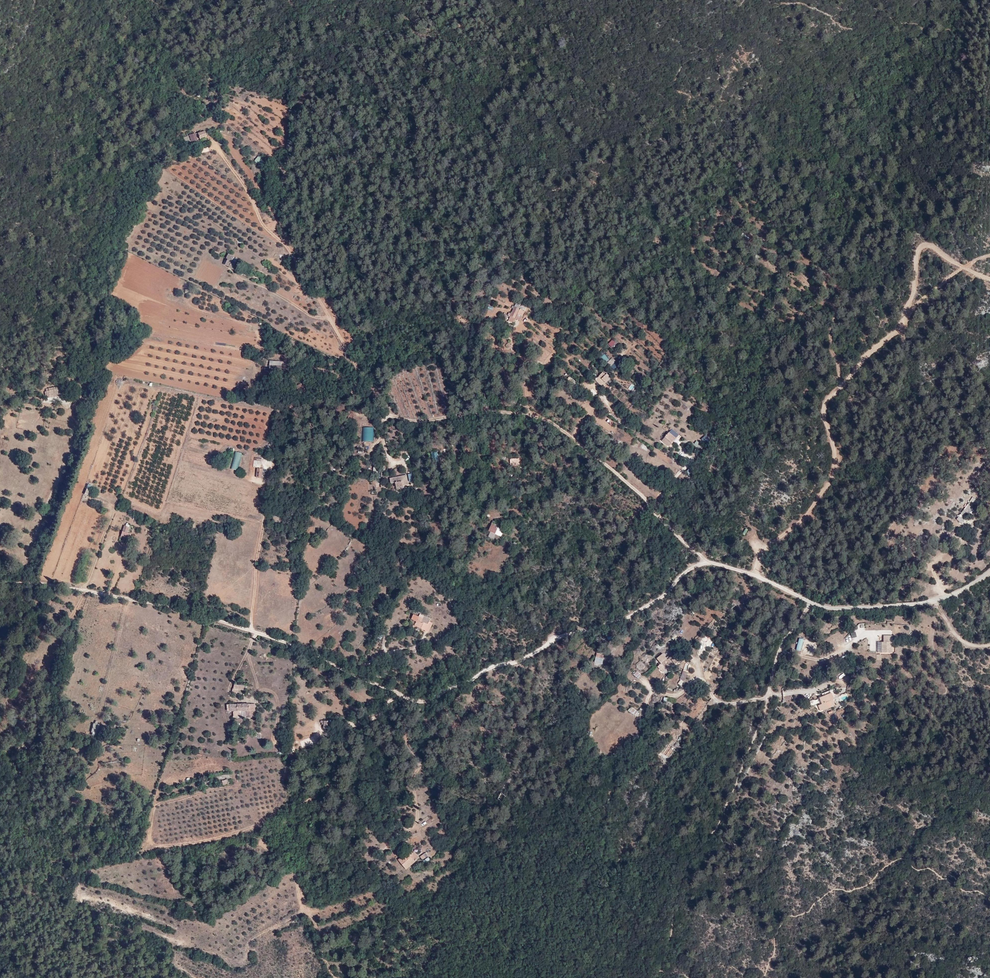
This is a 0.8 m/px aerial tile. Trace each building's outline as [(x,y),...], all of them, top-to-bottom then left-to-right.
[(260,156),(256,161),(261,165),(265,161),(260,156)] [(738,221),(736,223),(742,228),(746,223),(739,217),(736,219),(738,221)] [(234,257),(229,254),(227,258),(228,259),(225,265),(234,269),(237,263),(232,261),(234,257)] [(508,310),(507,312),(505,317),(510,319),(512,315),(516,317),(521,308),(511,303),(508,310)] [(612,348),(615,343),(611,340),(607,345),(612,348)] [(604,354),(601,357),(606,362),(609,359),(604,354)] [(245,366),(254,368),(256,359),(254,358),(253,361),(247,359),(245,366)] [(606,363),(613,370),(618,366),(612,358),(606,363)] [(270,373),(282,373),(282,361),(269,361),(270,373)] [(602,381),(606,377),(599,371),(595,375),(602,381)] [(61,396),(60,387),(46,389),(46,391),(45,392),(45,397),(49,397),(61,396)] [(362,427),(362,441),(373,441),(373,427),(362,427)] [(668,438),(670,440),(673,436),(665,430),(663,434),(668,438)] [(663,434),(659,438),(664,443),(668,438),(663,434)] [(704,435),(701,440),(706,443),(709,437),(704,435)] [(664,443),(659,438),(656,442),(663,448),(666,444),(664,443)] [(697,441),(693,444),(698,450),(702,447),(697,441)] [(231,469),(239,470),(242,453),(234,452),(231,469)] [(690,468),(686,471),(690,478),(695,474),(690,468)] [(404,478),(404,482),(407,482),(406,472),(389,473),(389,478),(394,478),(394,476),(401,475),(401,478),(404,478)] [(398,482),(404,482),(404,478),(401,478),(401,475),(394,476),(394,478),(394,486),(397,486),(397,482),(398,482)] [(85,488),(83,494),(89,496),(91,490),(85,488)] [(958,526),(974,504),(967,499),(952,521),(958,526)] [(972,521),(975,515),(970,512),(967,518),(972,521)] [(493,532),(493,534),(499,535),(501,529),(490,525),(492,520),(490,519),(486,529),(488,530),(493,532)] [(120,539),(128,542),(130,537),(127,536),(129,529),(126,527),(125,529),(124,528),(120,539)] [(412,626),(421,623),(421,622),(415,619),(416,617),(411,615),(408,619),(414,622),(412,626)] [(427,625),(418,630),(425,633),(429,624),(426,622),(428,620),(423,618),(421,622),(421,623),(427,625)] [(865,631),(864,624),(856,625),(858,633),(865,631)] [(883,648),(893,648),(893,637),(884,636),(884,642),(883,642),(883,648)] [(674,660),(678,657),(675,653),(674,654),(671,650),(666,654),(662,650),(657,655),(661,660),(658,663),(662,668),(673,659),(674,660)] [(603,653),(596,651),(594,660),(601,661),(603,653)] [(641,670),(644,665),(639,662),(636,667),(641,670)] [(636,671),(633,675),(638,679),(642,675),(636,671)] [(246,688),(247,684),(237,682),(236,686),(235,686),(235,690),(241,691),(241,688),(246,688)] [(821,711),(827,708),(835,705),(833,700),(831,701),(829,694),(820,698),(822,704),(818,705),(819,706),(821,711)] [(246,711),(254,711),(254,702),(249,702),(249,709),(246,709),(246,711)] [(631,707),(628,711),(634,715),(637,711),(631,707)] [(95,732),(98,722),(94,721),(95,718),(93,718),(92,720),(91,719),(88,730),(95,732)] [(332,728),(333,720),(324,719),(323,723),(325,723),(324,727),(332,728)] [(18,736),(23,726),(16,723),(12,733),(18,736)] [(669,743),(662,753),(670,758),(679,744),(676,742),(673,747),(669,743)] [(398,856),(397,857),(405,866),(417,855),(411,848),(407,851),(410,854),(403,861),(398,856)] [(404,851),(398,856),(403,861),(410,854),(407,851),(406,853),(404,851)]
